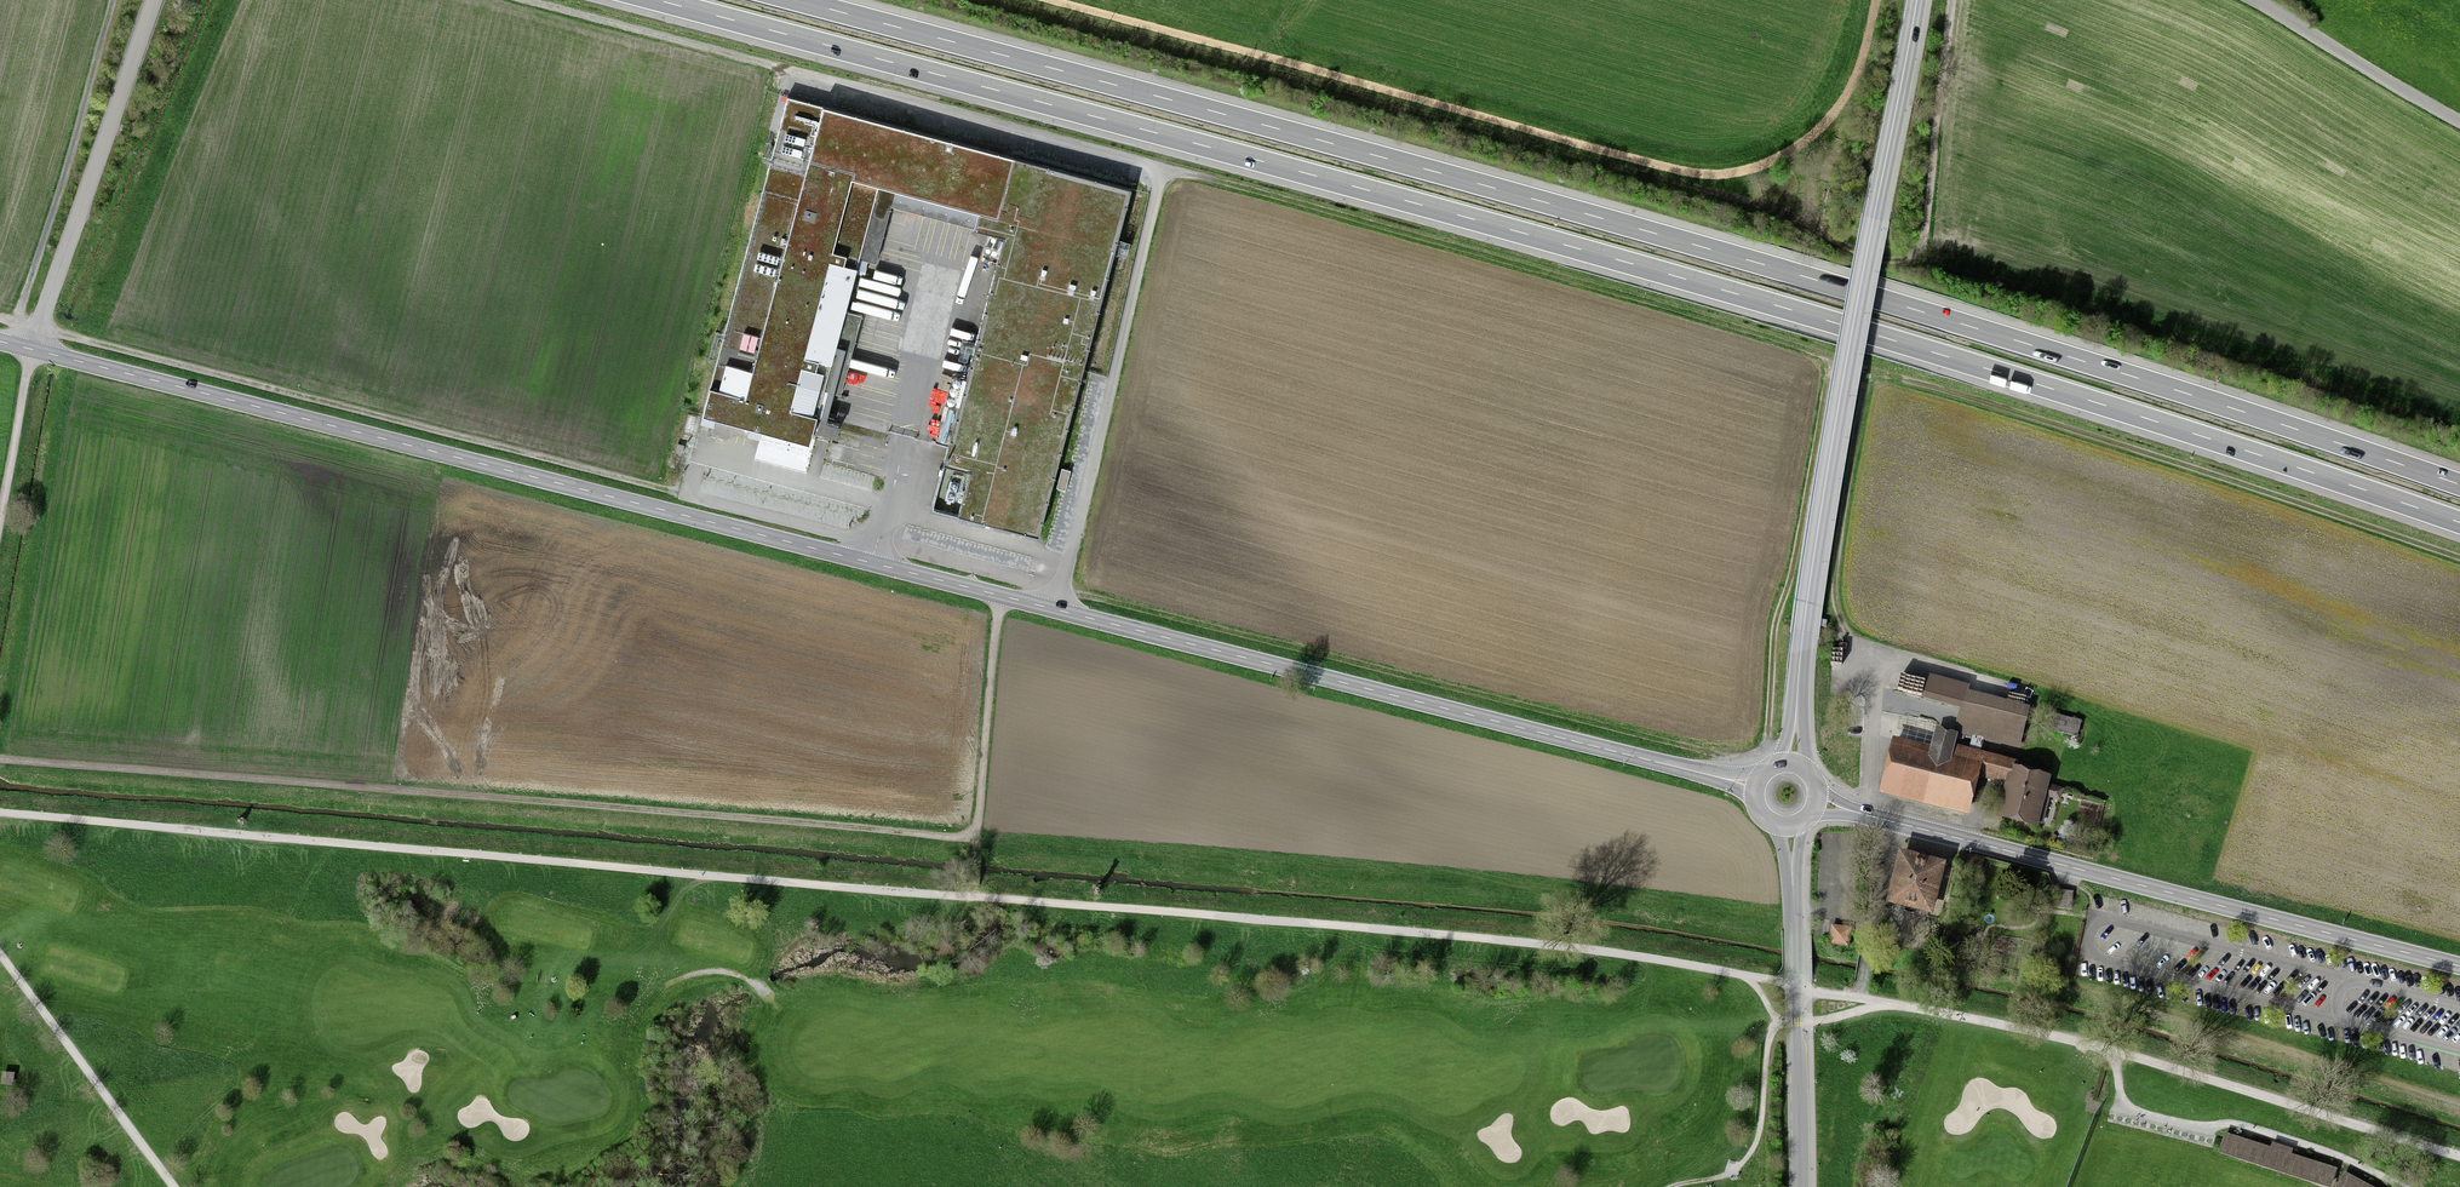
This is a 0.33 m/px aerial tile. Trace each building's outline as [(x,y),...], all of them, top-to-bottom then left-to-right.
[(998,217),(1014,157),(788,97),(702,414),(714,417),(711,430),(713,435),(723,437),(724,433),(729,430),(748,436),(751,427),(810,443),(813,431),(824,389),(841,394),(862,314),(845,310),(859,258),(876,262),(893,200),(909,205),(912,194),(926,197),(922,210),(975,224),(979,212),(998,217)] [(932,506),(958,513),(1039,535),(1131,188),(1014,157),(998,217),(979,212),(975,224),(975,228),(1004,236),(944,462),(932,506)] [(1071,470),(1062,468),(1057,487),(1065,489),(1071,470)] [(1954,734),(2002,746),(2010,715),(1963,703),(1954,734)] [(2055,714),(2050,729),(2076,737),(2080,722),(2055,714)] [(1883,784),(1966,804),(1975,771),(1979,772),(1983,757),(1954,750),(1950,754),(1948,762),(1891,749),(1883,784)] [(2012,780),(2003,815),(2033,822),(2034,821),(2042,823),(2051,787),(2043,785),(2044,779),(2019,773),(2020,769),(2016,768),(2016,766),(2001,763),(1997,777),(2012,780)] [(1942,865),(1902,855),(1891,900),(1931,910),(1942,865)] [(2073,891),(2055,889),(2053,907),(2071,909),(2073,891)] [(1850,929),(1832,926),(1830,943),(1848,946),(1850,929)] [(18,1078),(6,1077),(5,1089),(17,1090),(18,1078)] [(2219,1153),(2328,1186),(2329,1186),(2334,1170),(2224,1136),(2219,1153)] [(2336,1186),(2373,1186),(2344,1172),(2336,1186)]
